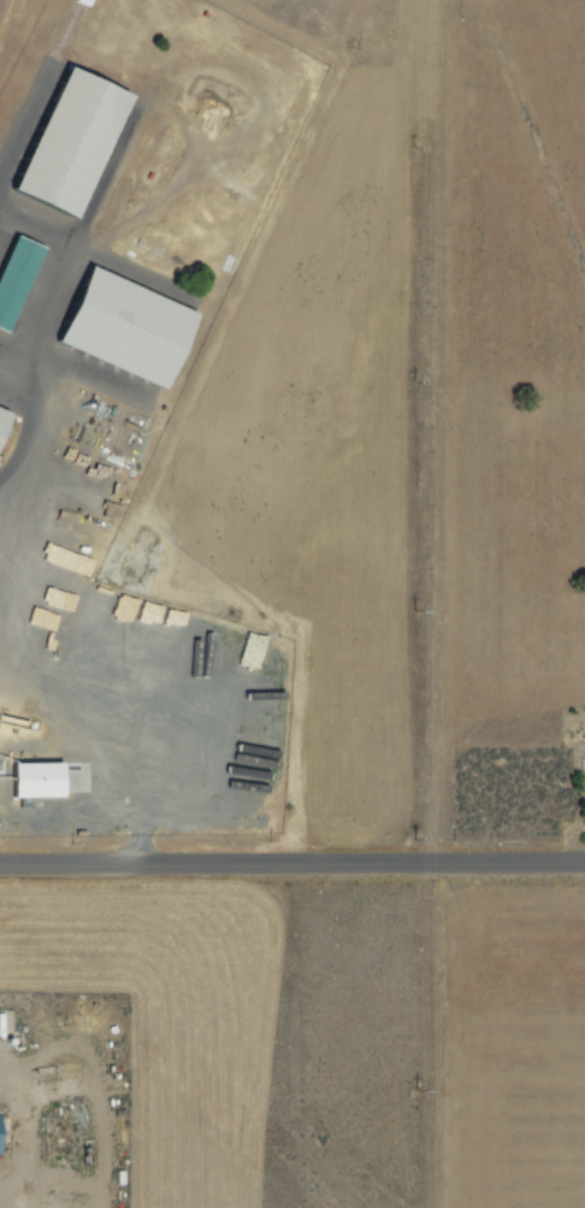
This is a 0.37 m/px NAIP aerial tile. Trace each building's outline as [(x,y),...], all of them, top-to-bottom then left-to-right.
[(73,71),(137,102),(81,221),(17,191),(73,71)] [(6,332),(0,329),(0,261),(13,232),(45,247),(6,332)] [(96,272),(199,316),(167,392),(64,348),(96,272)] [(19,422),(0,461),(0,413),(19,422)] [(16,799),(66,799),(65,764),(16,764),(16,799)]
